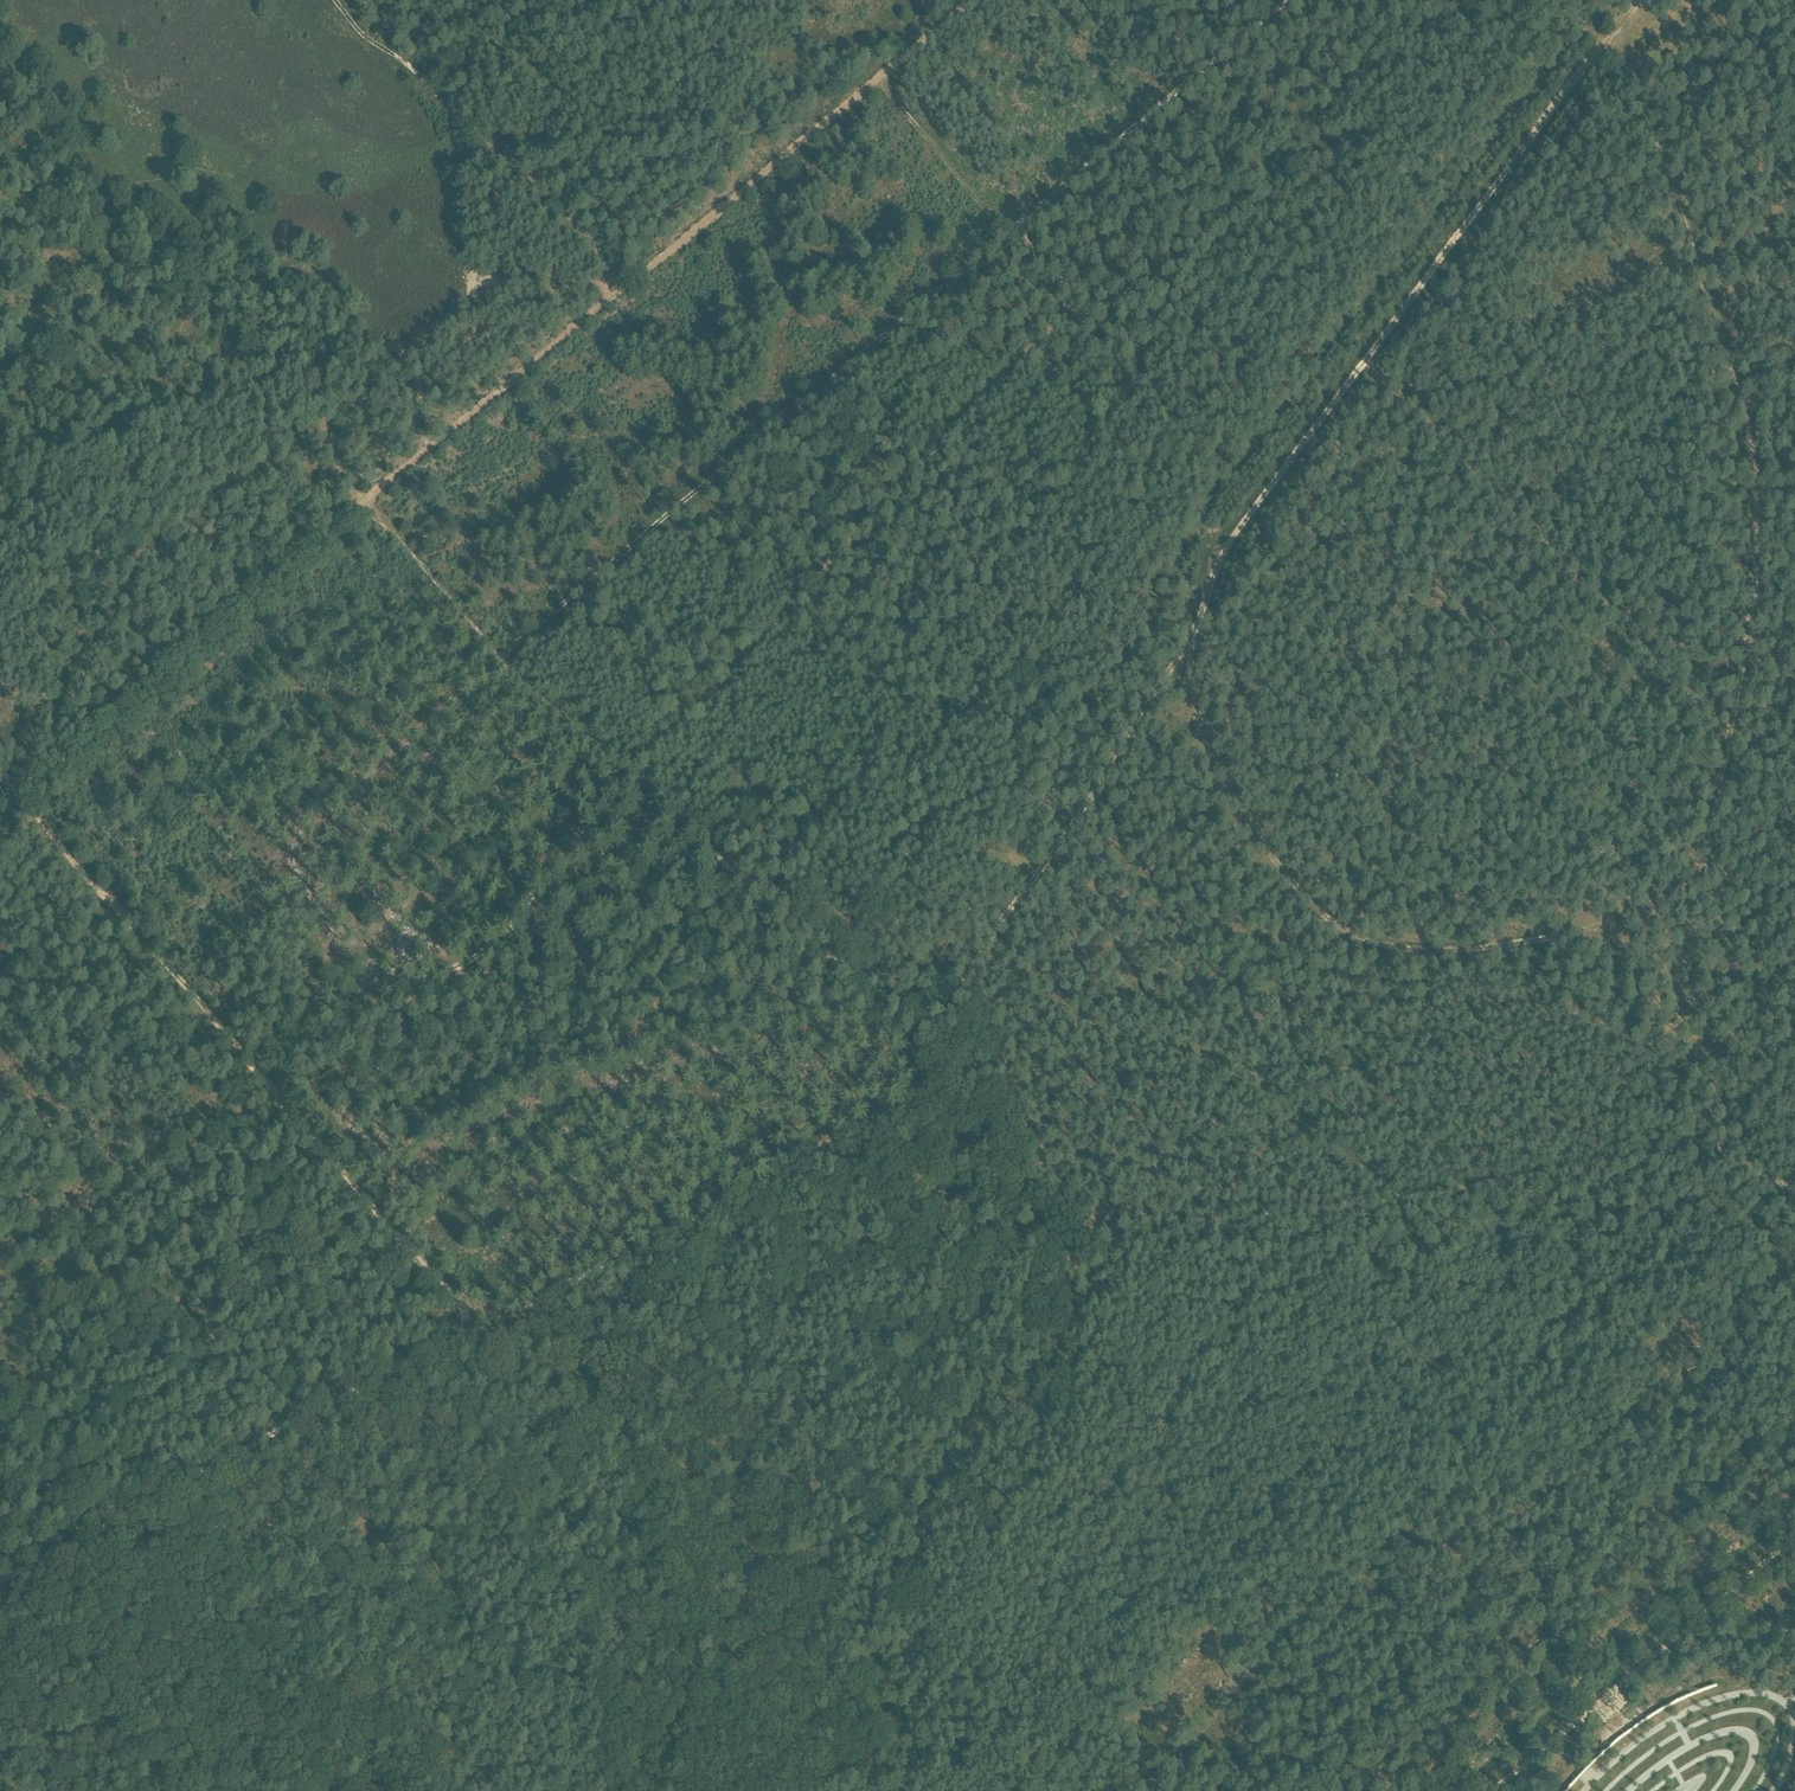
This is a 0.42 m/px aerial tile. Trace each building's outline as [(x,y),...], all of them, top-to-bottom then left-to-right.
[(1690,1694),(1715,1688),(1713,1680),(1688,1686),(1690,1694)]
